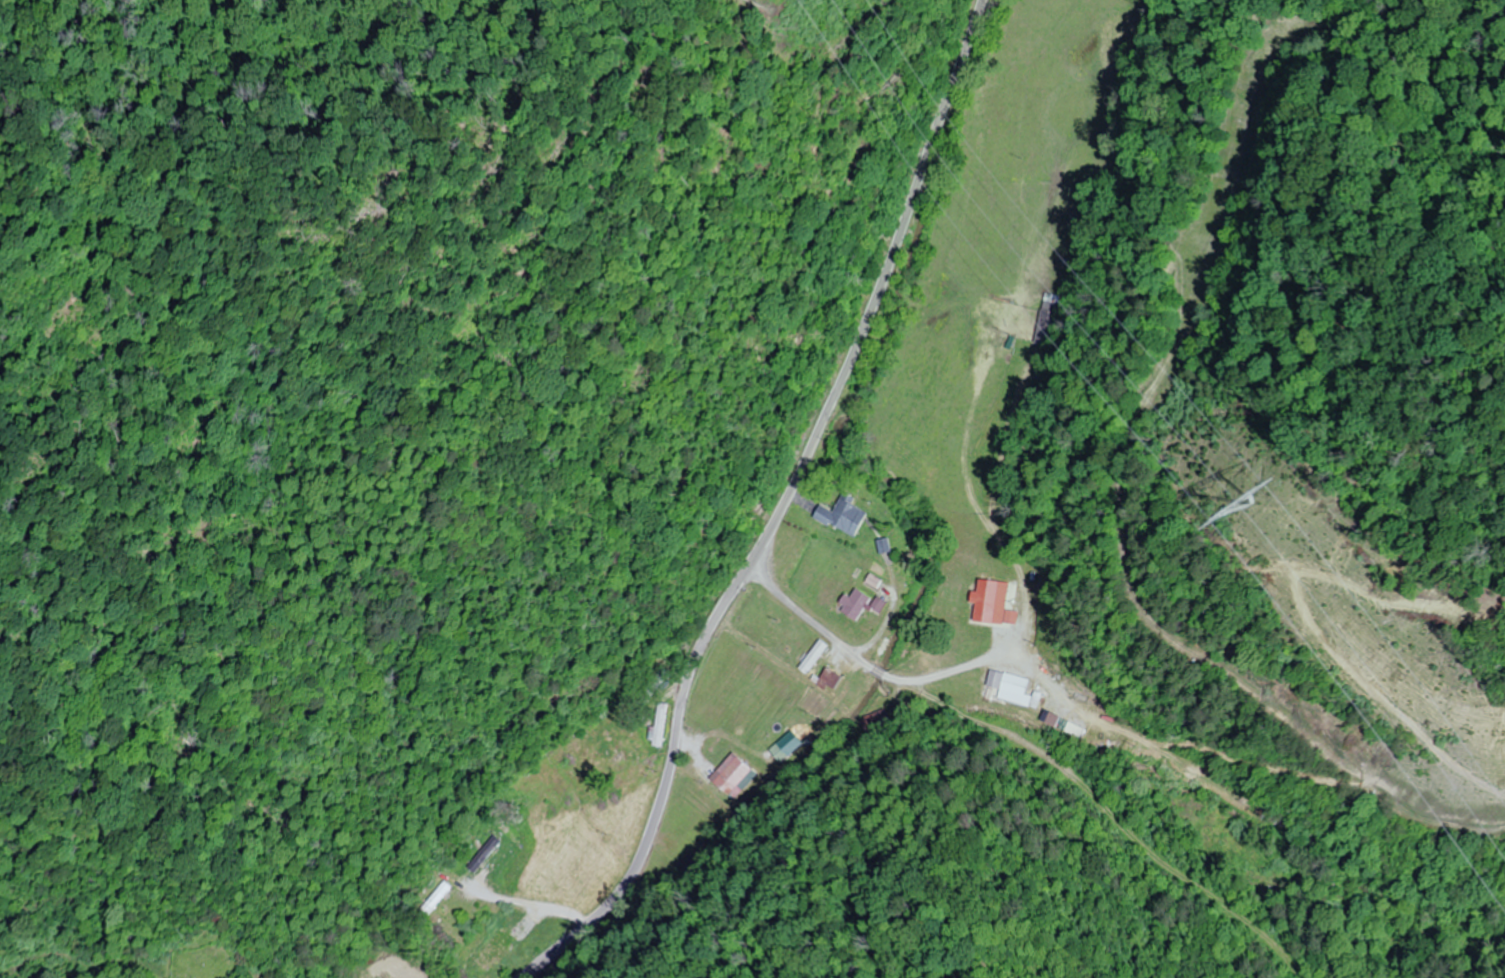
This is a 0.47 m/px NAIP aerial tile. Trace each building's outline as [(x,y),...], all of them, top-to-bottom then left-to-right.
[(1049,347),(1058,296),(1041,293),(1033,344),(1049,347)] [(855,537),(868,512),(852,504),(855,497),(844,492),(835,512),(820,504),(814,517),(855,537)] [(1006,582),(977,578),(973,621),(1002,624),(1006,582)] [(856,621),(872,599),(857,588),(850,597),(847,595),(838,608),(856,621)] [(880,612),(887,603),(880,597),(872,606),(880,612)] [(828,645),(820,640),(800,668),(808,674),(828,645)] [(843,677),(828,667),(818,682),(833,692),(843,677)] [(674,677),(664,668),(644,690),(654,699),(674,677)] [(996,699),(1041,710),(1045,694),(1027,690),(1029,678),(1003,672),(996,699)] [(976,686),(975,674),(966,674),(967,686),(976,686)] [(722,775),(715,782),(729,797),(754,771),(734,752),(716,770),(722,775)] [(467,865),(474,872),(502,843),(495,836),(467,865)] [(660,849),(680,862),(685,855),(665,841),(660,849)] [(452,888),(446,882),(422,908),(428,914),(452,888)]
